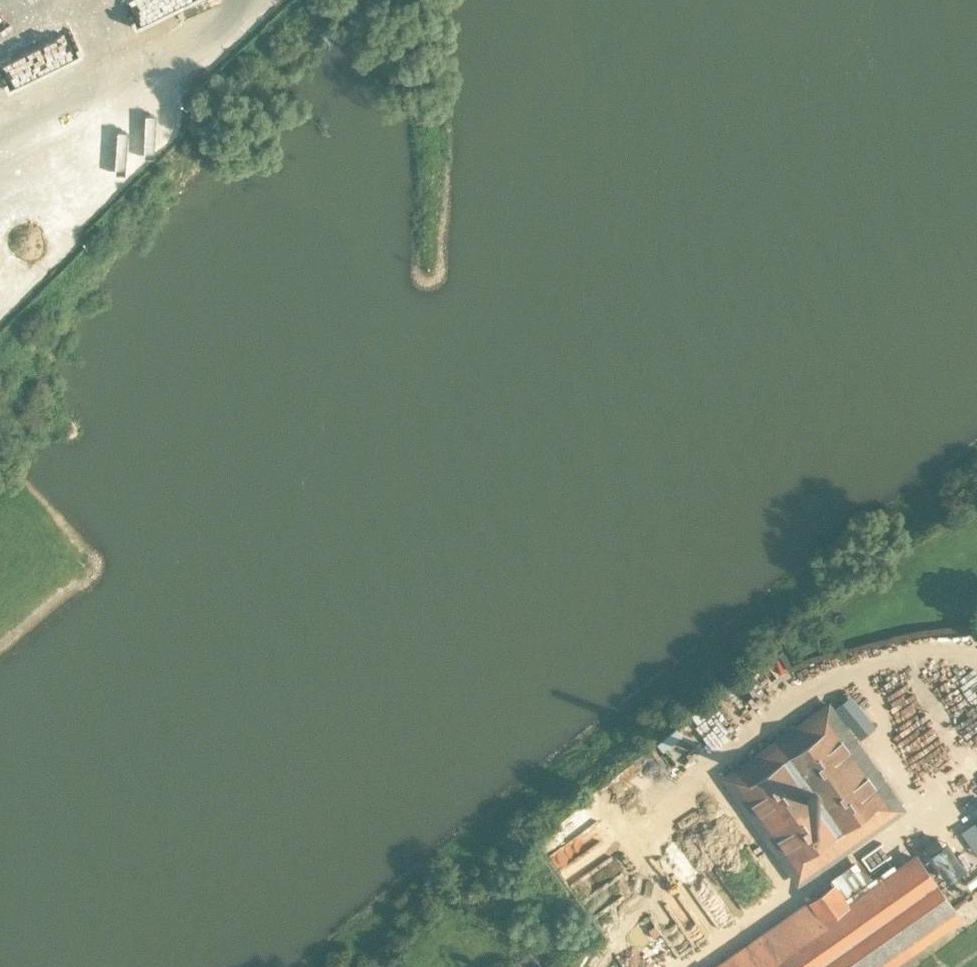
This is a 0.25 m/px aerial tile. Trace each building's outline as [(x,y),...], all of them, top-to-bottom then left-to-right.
[(189,0),(123,0),(121,1),(132,25),(189,0)] [(0,61),(0,71),(4,81),(67,56),(60,39),(55,41),(55,39),(0,61)] [(798,886),(892,819),(907,808),(830,699),(722,775),(721,779),(798,886)] [(951,926),(947,919),(958,911),(917,853),(848,900),(835,882),(810,900),(809,898),(712,966),(892,966),(951,926)]
